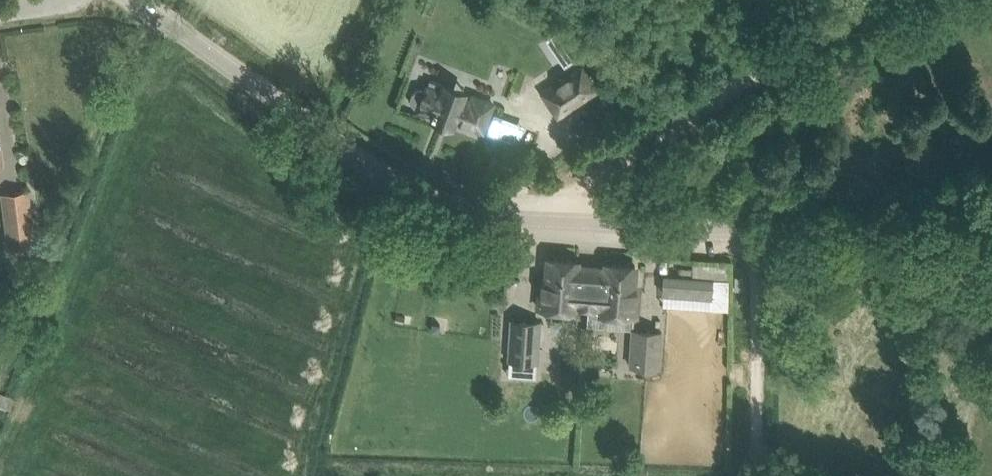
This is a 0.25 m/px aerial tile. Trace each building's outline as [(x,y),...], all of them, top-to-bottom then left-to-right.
[(552,34),(547,37),(565,64),(579,55),(586,50),(587,49),(581,40),(575,44),(573,46),(570,42),(561,28),(552,34)] [(582,68),(544,94),(546,96),(557,114),(559,115),(597,89),(582,68)] [(469,89),(443,79),(442,84),(430,80),(429,83),(426,82),(423,89),(421,89),(416,89),(412,93),(411,98),(412,103),(415,106),(417,107),(416,110),(430,115),(429,118),(455,128),(456,124),(485,134),(497,101),(471,91),(468,98),(466,97),(469,89)] [(503,117),(498,134),(520,140),(524,123),(503,117)] [(37,244),(30,190),(1,193),(8,248),(37,244)] [(578,312),(578,308),(588,309),(592,267),(578,266),(578,260),(549,257),(547,281),(541,281),(539,308),(578,312)] [(598,310),(598,312),(636,315),(639,289),(634,289),(636,264),(606,262),(606,268),(592,267),(588,309),(598,310)] [(712,279),(665,276),(663,293),(710,297),(712,279)] [(406,315),(397,313),(396,320),(404,322),(406,315)] [(510,359),(538,361),(540,321),(512,319),(510,359)] [(431,331),(439,332),(440,324),(433,323),(431,331)] [(659,367),(661,331),(633,329),(631,365),(659,367)]
